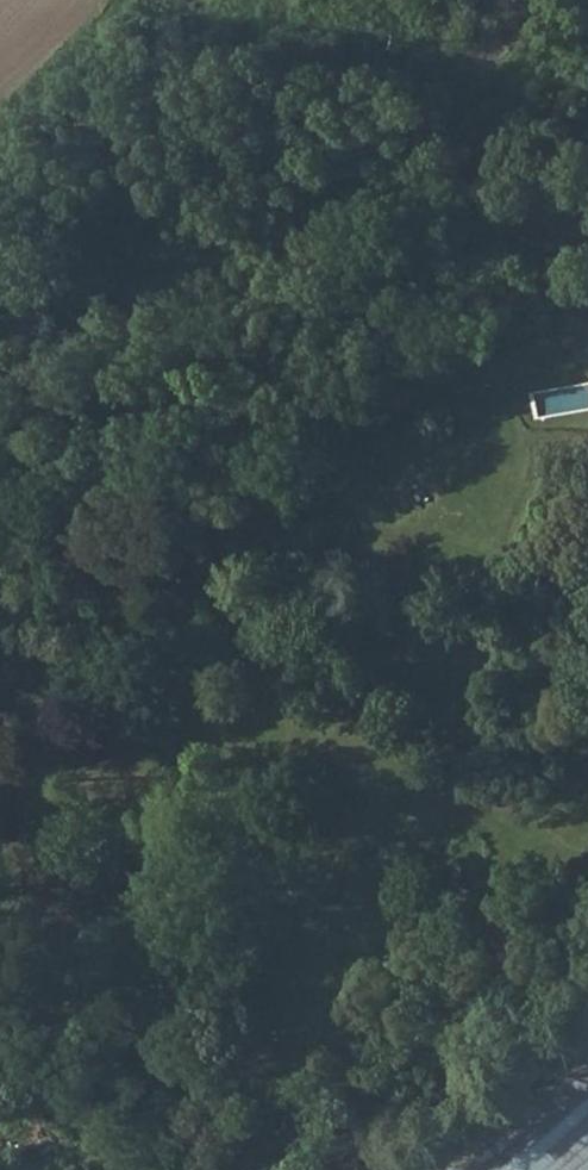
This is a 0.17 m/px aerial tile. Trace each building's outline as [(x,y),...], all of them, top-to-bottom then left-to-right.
[(483,1169),(587,1169),(587,1081),(481,1167),(483,1169)]
